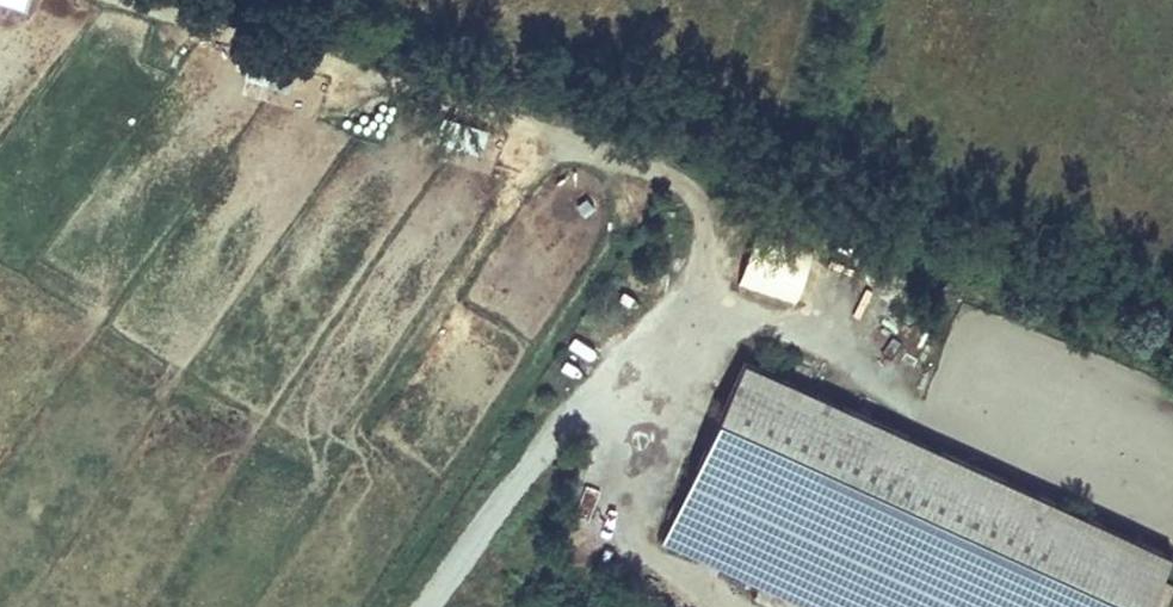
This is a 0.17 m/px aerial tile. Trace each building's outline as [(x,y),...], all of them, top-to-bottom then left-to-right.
[(26,9),(28,0),(0,0),(0,2),(26,9)] [(747,364),(664,542),(805,606),(1149,606),(1171,559),(747,364)]
